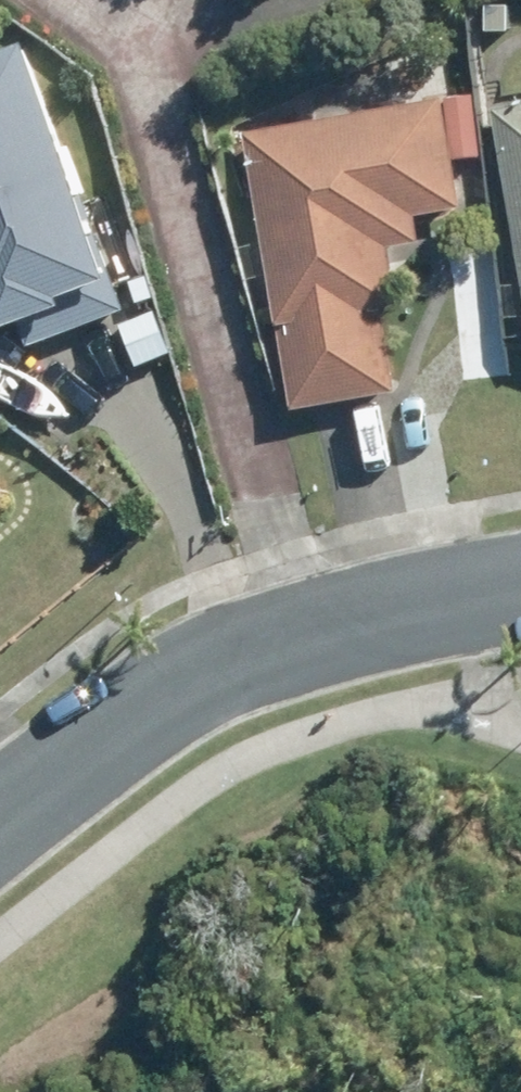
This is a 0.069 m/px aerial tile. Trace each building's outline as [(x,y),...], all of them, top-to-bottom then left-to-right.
[(26,307),(36,336),(130,301),(102,231),(84,185),(68,141),(25,34),(0,44),(0,317),(26,307)] [(454,93),(465,153),(491,148),(480,89),(454,93)] [(390,245),(423,239),(418,211),(464,203),(446,95),(249,129),(296,406),(402,388),(388,304),(400,302),(390,245)] [(498,107),(520,236),(520,103),(498,107)]
